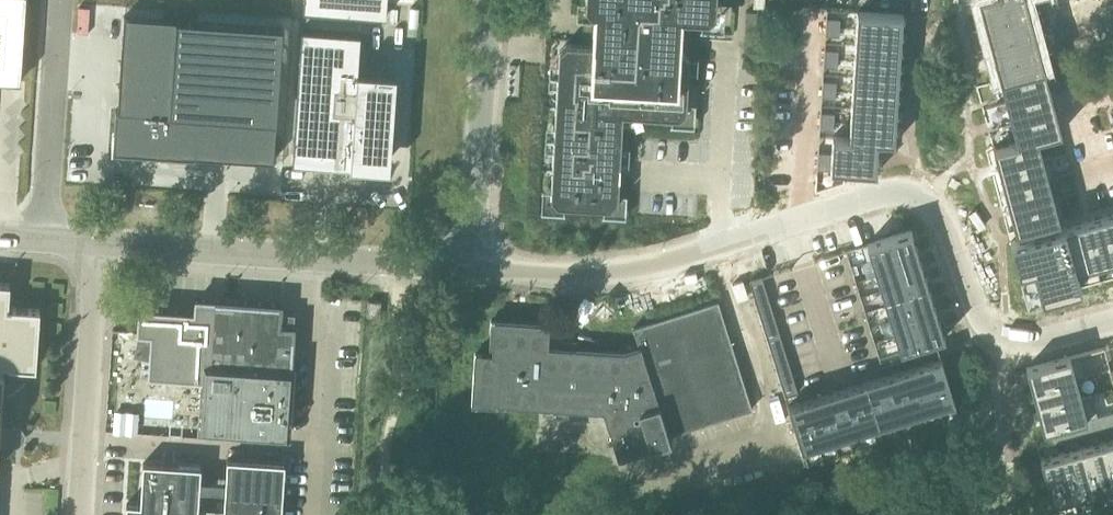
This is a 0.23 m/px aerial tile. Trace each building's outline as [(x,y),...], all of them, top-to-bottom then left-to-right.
[(22,81),(27,0),(0,0),(0,80),(22,81)] [(303,10),(386,16),(387,0),(304,0),(303,10)] [(551,198),(557,204),(610,208),(616,201),(622,113),(651,115),(651,124),(692,127),(695,68),(688,67),(689,57),(696,58),(697,39),(680,38),(681,17),(707,19),(715,12),(716,0),(586,0),(586,4),(586,6),(591,12),(595,12),(594,24),(592,44),(566,43),(559,49),(551,198)] [(753,7),(764,8),(765,0),(753,0),(753,7)] [(984,19),(1028,7),(1026,0),(979,0),(984,19)] [(1028,7),(984,19),(990,39),(1034,28),(1028,7)] [(857,12),(856,28),(901,31),(902,15),(857,12)] [(116,109),(113,152),(148,154),(148,151),(161,152),(161,155),(195,157),(196,156),(198,156),(230,158),(274,161),(283,26),(154,17),(133,16),(124,15),(118,109),(116,109)] [(840,27),(841,18),(827,18),(827,26),(840,27)] [(827,26),(826,35),(840,35),(840,27),(827,26)] [(302,28),(293,162),(337,165),(390,169),(393,119),(397,73),(358,70),(361,32),(302,28)] [(856,28),(855,44),(901,47),(901,31),(856,28)] [(1034,28),(990,39),(995,60),(1039,48),(1034,28)] [(855,44),(854,60),(899,62),(901,47),(855,44)] [(1039,48),(995,60),(1001,80),(1045,68),(1039,48)] [(825,58),(838,59),(839,50),(825,50),(825,58)] [(824,66),(838,67),(838,59),(825,58),(824,66)] [(854,60),(853,75),(899,78),(899,62),(854,60)] [(1038,73),(994,84),(1000,105),(1044,93),(1038,73)] [(853,75),(852,91),(897,94),(899,78),(853,75)] [(823,81),(823,89),(836,90),(837,81),(823,81)] [(822,98),(836,98),(836,90),(823,89),(822,98)] [(852,91),(851,107),(896,110),(897,94),(852,91)] [(1044,93),(1000,105),(1005,125),(1049,113),(1044,93)] [(851,107),(850,123),(896,125),(896,110),(851,107)] [(835,113),(821,112),(821,121),(834,122),(835,113)] [(1049,113),(1005,125),(1011,145),(1031,140),(1055,133),(1049,113)] [(820,129),(834,130),(834,122),(821,121),(820,129)] [(850,123),(849,138),(878,140),(894,141),(896,125),(850,123)] [(832,137),(832,153),(877,156),(878,140),(849,138),(832,137)] [(1011,145),(987,152),(992,172),(1036,160),(1031,140),(1011,145)] [(819,152),(818,161),(831,162),(832,153),(819,152)] [(831,162),(831,170),(845,171),(847,171),(876,173),(877,156),(832,153),(831,162)] [(1036,160),(992,172),(998,192),(1042,180),(1036,160)] [(818,161),(818,169),(831,170),(831,162),(818,161)] [(1042,180),(998,192),(1003,213),(1047,201),(1042,180)] [(127,203),(128,192),(126,192),(117,192),(116,203),(127,203)] [(1047,201),(1003,213),(1009,233),(1053,221),(1047,201)] [(1104,215),(1112,247),(1112,213),(1104,215)] [(1084,221),(1095,263),(1112,258),(1112,247),(1104,215),(1084,221)] [(1084,221),(1065,226),(1076,268),(1095,263),(1084,221)] [(1065,226),(1011,241),(1023,288),(1038,284),(1042,299),(1081,288),(1076,268),(1065,226)] [(910,232),(866,245),(871,261),(915,248),(910,232)] [(915,248),(871,261),(876,276),(919,263),(915,248)] [(919,263),(876,276),(881,291),(924,278),(919,263)] [(762,276),(750,280),(752,287),(764,283),(762,276)] [(924,278),(881,291),(885,307),(929,293),(924,278)] [(743,280),(732,284),(737,300),(748,297),(744,282),(743,280)] [(16,442),(17,435),(17,429),(1,428),(2,413),(5,366),(37,368),(41,309),(9,307),(11,283),(0,282),(0,441),(16,442)] [(764,283),(752,287),(754,296),(767,292),(764,283)] [(724,288),(715,291),(719,302),(727,300),(724,288)] [(715,291),(706,294),(710,305),(719,302),(715,291)] [(767,292),(754,296),(757,302),(757,304),(770,300),(767,292)] [(929,293),(885,307),(890,322),(933,308),(929,293)] [(140,309),(138,331),(153,332),(150,374),(207,378),(203,428),(287,434),(288,412),(293,413),(294,408),(289,408),(291,370),(293,327),(279,326),(280,305),(197,299),(196,314),(140,309)] [(379,316),(380,300),(368,299),(367,315),(379,316)] [(727,300),(719,302),(722,313),(726,312),(730,310),(727,300)] [(770,300),(757,304),(759,310),(760,312),(772,308),(770,300)] [(719,302),(710,305),(713,316),(722,313),(719,302)] [(757,302),(744,306),(747,314),(759,310),(757,304),(757,302)] [(730,310),(726,312),(728,320),(740,316),(738,308),(730,310)] [(772,308),(760,312),(761,318),(762,320),(775,316),(772,308)] [(933,308),(890,322),(895,337),(938,323),(933,308)] [(759,310),(747,314),(749,322),(761,318),(760,312),(759,310)] [(477,312),(475,332),(521,335),(522,316),(477,312)] [(713,316),(716,324),(728,320),(726,312),(722,313),(713,316)] [(740,316),(728,320),(731,328),(743,324),(740,316)] [(775,316),(762,320),(764,326),(765,329),(777,325),(775,316)] [(761,318),(749,322),(751,330),(764,326),(762,320),(761,318)] [(728,320),(716,324),(718,332),(731,328),(728,320)] [(938,323),(895,337),(900,353),(923,345),(935,342),(943,339),(938,323)] [(743,324),(731,328),(733,336),(745,332),(743,324)] [(777,325),(765,329),(766,334),(767,337),(780,333),(777,325)] [(764,326),(751,330),(754,338),(766,334),(765,329),(764,326)] [(731,328),(718,332),(721,339),(733,336),(731,328)] [(475,332),(474,350),(520,353),(521,335),(475,332)] [(745,332),(733,336),(735,343),(748,340),(745,332)] [(780,333),(767,337),(769,342),(770,345),(782,341),(780,333)] [(766,334),(754,338),(756,346),(769,342),(767,337),(766,334)] [(733,336),(721,339),(723,347),(735,343),(733,336)] [(748,340),(735,343),(738,351),(750,347),(748,340)] [(782,341),(770,345),(771,349),(772,353),(785,349),(782,341)] [(769,342),(756,346),(759,353),(771,349),(770,345),(769,342)] [(935,342),(923,345),(926,354),(937,350),(935,342)] [(735,343),(723,347),(726,355),(738,351),(735,343)] [(923,345),(911,349),(914,357),(926,354),(923,345)] [(750,347),(738,351),(740,359),(752,355),(750,347)] [(771,349),(759,353),(761,361),(774,357),(772,353),(771,349)] [(785,349),(772,353),(774,357),(775,362),(787,358),(785,349)] [(911,349),(900,353),(902,361),(914,357),(911,349)] [(474,350),(473,367),(518,371),(520,353),(474,350)] [(738,351),(726,355),(728,363),(740,359),(738,351)] [(1026,368),(1032,389),(1076,377),(1086,374),(1081,354),(1081,353),(1026,368)] [(752,355),(740,359),(743,367),(755,363),(752,355)] [(774,357),(761,361),(763,369),(776,365),(775,362),(774,357)] [(787,358),(775,362),(776,365),(777,370),(790,366),(787,358)] [(740,359),(728,363),(730,371),(743,367),(740,359)] [(941,359),(924,364),(938,408),(954,403),(941,359)] [(755,363),(743,367),(745,375),(757,371),(755,363)] [(924,364),(909,369),(923,412),(938,408),(924,364)] [(776,365),(763,369),(766,377),(778,373),(777,370),(776,365)] [(790,366),(777,370),(778,373),(780,378),(793,374),(790,366)] [(473,367),(472,385),(517,388),(518,371),(473,367)] [(743,367),(730,371),(733,378),(745,375),(743,367)] [(909,369),(894,374),(908,417),(923,412),(909,369)] [(757,371),(745,375),(747,382),(760,379),(757,371)] [(778,373),(766,377),(768,385),(781,381),(780,378),(778,373)] [(793,374),(780,378),(781,381),(782,386),(795,382),(793,374)] [(894,374),(879,378),(893,422),(908,417),(894,374)] [(745,375),(733,378),(735,386),(747,382),(745,375)] [(1032,389),(1037,409),(1082,397),(1076,377),(1032,389)] [(879,378),(864,383),(878,426),(893,422),(879,378)] [(760,379),(747,382),(750,390),(762,386),(760,379)] [(781,381),(768,385),(771,393),(783,389),(782,386),(781,381)] [(747,382),(735,386),(738,394),(750,390),(747,382)] [(795,382),(782,386),(783,389),(785,396),(798,392),(795,382)] [(864,383),(849,388),(863,431),(878,426),(864,383)] [(472,385),(470,403),(516,406),(517,388),(472,385)] [(762,386),(750,390),(752,398),(765,394),(762,386)] [(849,388),(834,392),(848,436),(863,431),(849,388)] [(750,390),(738,394),(740,402),(752,398),(750,390)] [(834,392),(819,397),(833,441),(848,436),(834,392)] [(1092,418),(1097,416),(1092,395),(1082,397),(1037,409),(1043,431),(1051,428),(1060,426),(1067,424),(1076,422),(1084,420),(1092,418)] [(819,397),(804,402),(817,445),(833,441),(819,397)] [(804,402),(788,407),(801,450),(817,445),(804,402)] [(470,403),(469,422),(501,424),(515,425),(516,406),(470,403)] [(1108,413),(1100,415),(1103,428),(1111,426),(1108,413)] [(1097,416),(1092,418),(1095,430),(1103,428),(1100,415),(1097,416)] [(1092,418),(1084,420),(1087,432),(1095,430),(1092,418)] [(1084,420),(1076,422),(1079,434),(1087,432),(1084,420)] [(469,422),(464,492),(654,505),(658,454),(500,442),(501,424),(469,422)] [(1079,434),(1076,422),(1067,424),(1071,437),(1079,434)] [(1067,424),(1060,426),(1063,439),(1071,437),(1067,424)] [(1051,428),(1055,441),(1063,439),(1060,426),(1051,428)] [(1046,443),(1055,441),(1051,428),(1043,431),(1046,443)] [(1102,441),(1112,481),(1112,438),(1102,441)] [(1112,485),(1112,481),(1102,441),(1082,447),(1094,491),(1112,485)] [(1073,496),(1094,491),(1082,447),(1062,452),(1073,496)] [(1052,502),(1073,496),(1062,452),(1040,458),(1052,502)] [(284,464),(228,460),(225,511),(224,514),(281,514),(284,464)] [(198,509),(201,467),(144,463),(141,505),(128,504),(127,514),(198,514),(198,509)]
